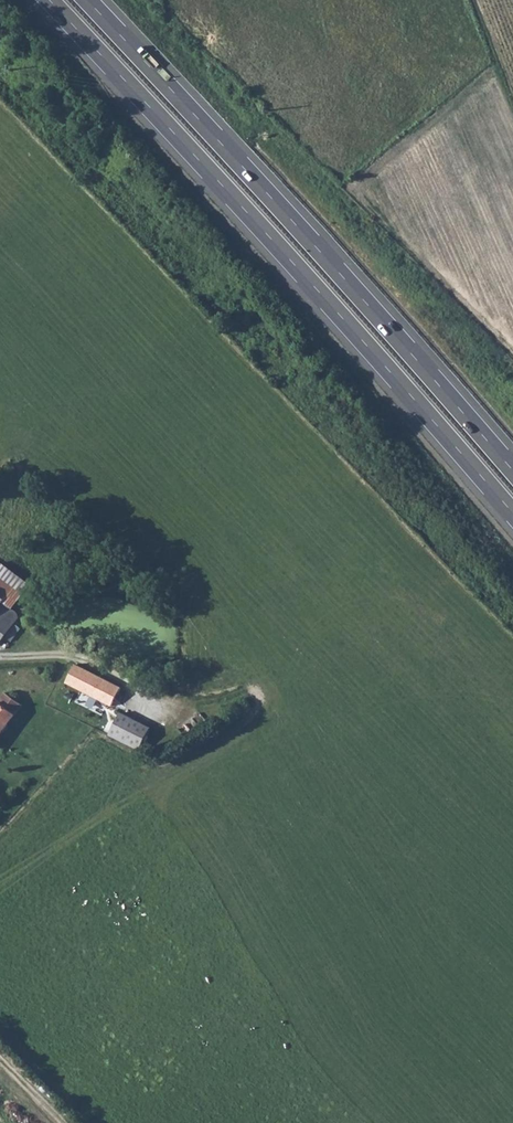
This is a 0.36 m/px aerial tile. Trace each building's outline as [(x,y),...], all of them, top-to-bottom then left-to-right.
[(11,608),(28,583),(7,567),(0,575),(0,596),(2,597),(0,600),(11,608)] [(2,634),(10,639),(18,627),(13,623),(17,618),(17,612),(11,608),(0,600),(2,597),(0,596),(0,638),(2,634)] [(107,702),(112,705),(122,686),(74,662),(64,681),(66,682),(61,692),(101,714),(107,702)] [(0,696),(0,728),(3,730),(22,703),(5,689),(0,696)] [(119,708),(106,734),(136,749),(148,723),(119,708)]
